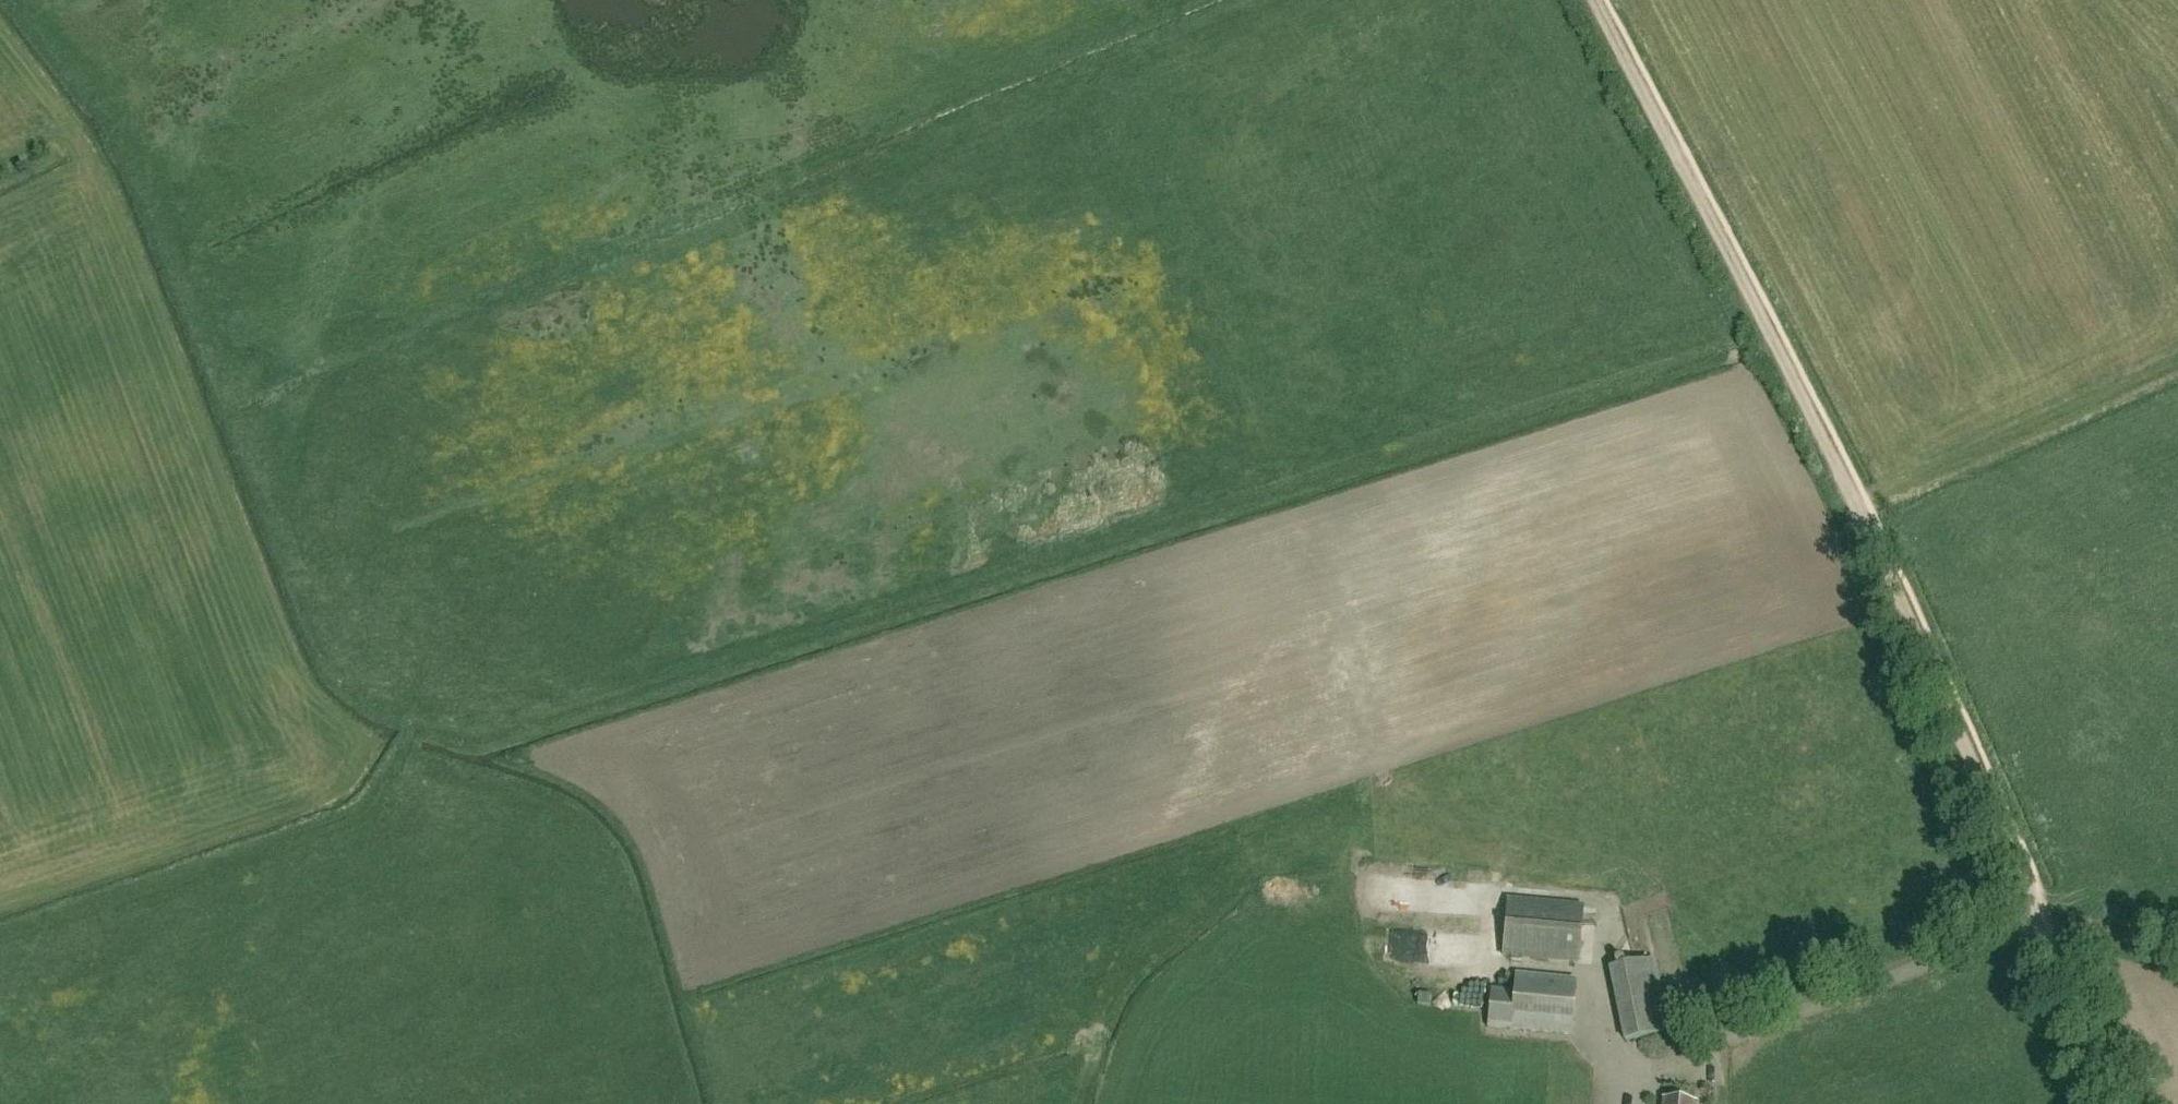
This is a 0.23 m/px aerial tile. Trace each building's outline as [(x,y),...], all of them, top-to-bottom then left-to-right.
[(1583,908),(1508,901),(1503,957),(1578,964),(1583,908)] [(1654,962),(1610,971),(1625,1043),(1668,1033),(1654,962)] [(1488,1028),(1572,1035),(1576,980),(1515,976),(1514,992),(1491,991),(1488,1028)]
